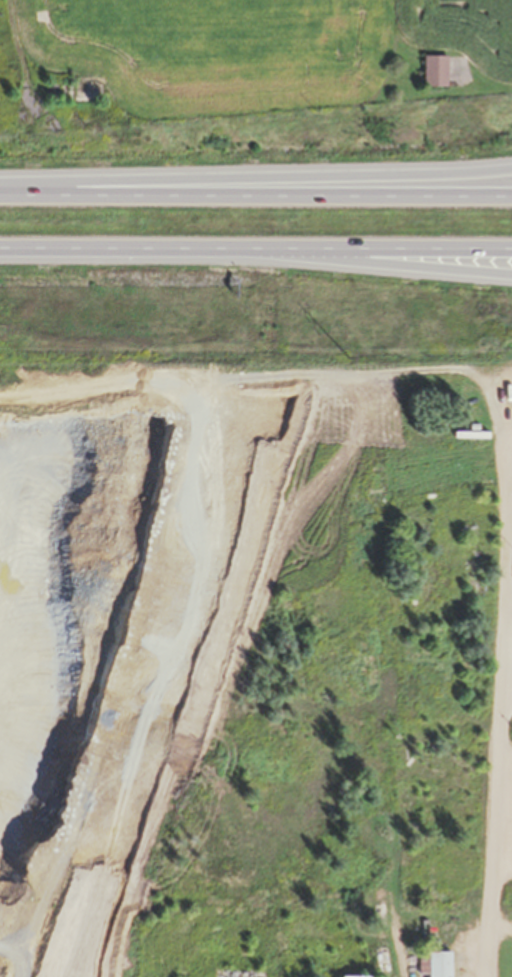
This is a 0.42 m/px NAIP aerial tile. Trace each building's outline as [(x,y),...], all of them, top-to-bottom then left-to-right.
[(420,85),(445,85),(445,54),(420,54),(420,85)] [(425,951),(425,976),(447,976),(447,951),(425,951)]
